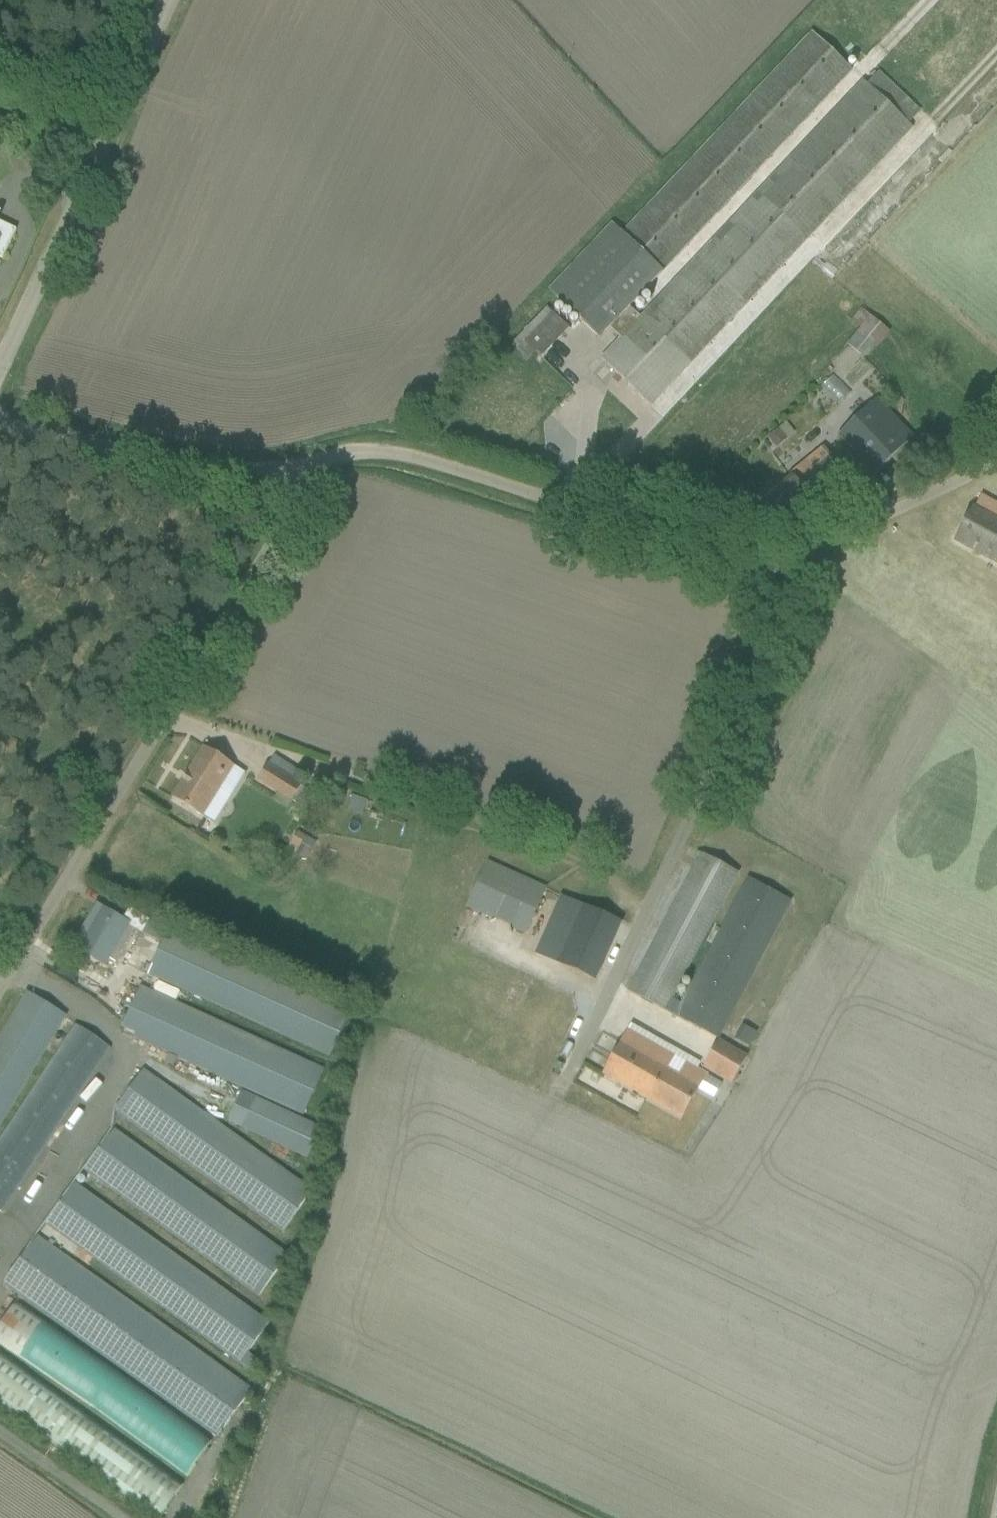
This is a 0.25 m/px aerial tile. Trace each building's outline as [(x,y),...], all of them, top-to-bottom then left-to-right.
[(600,361),(651,408),(913,131),(909,127),(920,114),(878,75),(867,87),(863,83),(640,320),(629,310),(852,74),(812,34),(621,235),(611,225),(547,293),(600,341),(610,330),(620,340),(600,361)] [(3,260),(16,232),(0,225),(0,259),(3,260)] [(569,331),(546,310),(510,347),(527,363),(535,355),(541,360),(569,331)] [(859,330),(870,318),(860,311),(850,324),(859,330)] [(873,349),(876,351),(889,335),(870,318),(859,330),(847,346),(863,360),(873,349)] [(839,405),(849,396),(832,379),(823,389),(839,405)] [(876,401),(838,437),(875,475),(912,440),(876,401)] [(794,434),(786,424),(767,439),(776,451),(787,442),(786,441),(794,434)] [(787,529),(847,479),(822,450),(763,501),(787,529)] [(996,565),(996,507),(980,498),(956,543),(996,565)] [(213,826),(231,799),(220,792),(235,769),(203,749),(172,800),(213,826)] [(267,766),(257,783),(277,796),(273,802),(288,811),(293,802),(306,810),(315,795),(296,784),(301,775),(274,759),(269,767),(267,766)] [(287,850),(305,862),(312,851),(302,845),(306,838),(297,833),(287,850)] [(738,876),(702,856),(628,994),(717,1042),(791,905),(746,881),(720,930),(716,929),(708,944),(712,945),(682,1006),(674,1001),(738,876)] [(465,910),(524,936),(546,890),(487,864),(465,910)] [(595,983),(620,925),(551,894),(525,952),(595,983)] [(78,951),(106,968),(110,962),(116,965),(136,932),(161,945),(167,931),(130,912),(123,923),(99,909),(85,931),(88,933),(78,951)] [(352,1011),(170,925),(167,931),(161,945),(147,976),(311,1052),(306,1061),(325,1069),(352,1011)] [(213,1021),(140,988),(122,1028),(136,1035),(134,1040),(168,1056),(165,1064),(172,1068),(177,1060),(303,1117),(323,1071),(225,1025),(226,1022),(216,1017),(213,1021)] [(0,1040),(0,1126),(67,1017),(28,994),(0,1040)] [(0,1141),(0,1213),(3,1215),(111,1051),(75,1026),(0,1141)] [(733,1042),(749,1050),(757,1036),(741,1027),(733,1042)] [(645,1100),(672,1051),(631,1028),(603,1077),(645,1100)] [(747,1059),(717,1042),(702,1071),(731,1088),(747,1059)] [(645,1100),(682,1121),(698,1092),(713,1101),(721,1087),(707,1078),(708,1076),(697,1070),(700,1067),(672,1051),(645,1100)] [(313,1193),(143,1073),(116,1112),(283,1234),(313,1193)] [(228,1122),(307,1159),(321,1129),(242,1092),(228,1122)] [(289,1258),(114,1132),(84,1172),(260,1298),(289,1258)] [(74,1186),(46,1227),(251,1373),(258,1362),(248,1355),(268,1325),(74,1186)] [(37,1238),(3,1286),(217,1440),(252,1392),(37,1238)] [(0,1328),(0,1344),(188,1478),(212,1442),(17,1304),(0,1328)] [(0,1355),(0,1405),(156,1517),(161,1517),(183,1486),(0,1355)]
